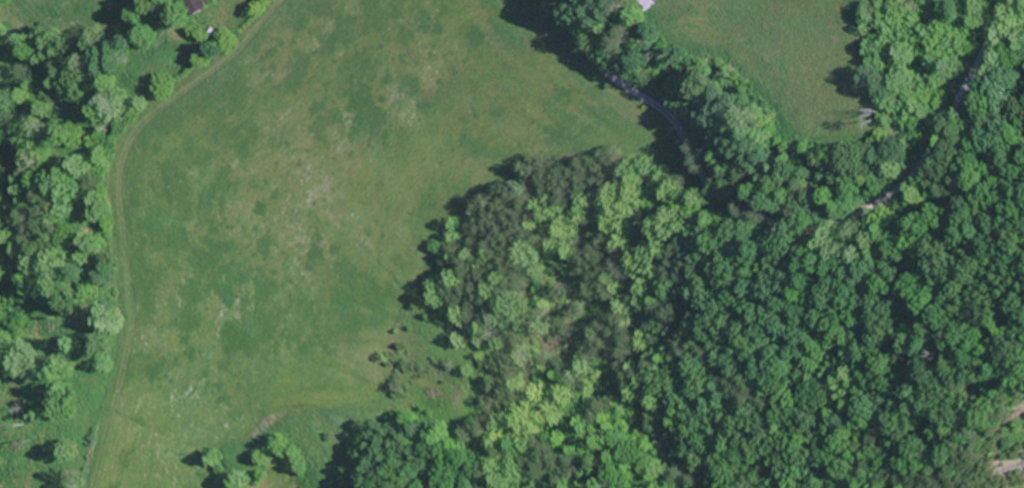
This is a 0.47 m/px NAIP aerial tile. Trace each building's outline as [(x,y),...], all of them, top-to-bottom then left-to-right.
[(655,0),(643,0),(650,9),(657,3),(655,0)]
